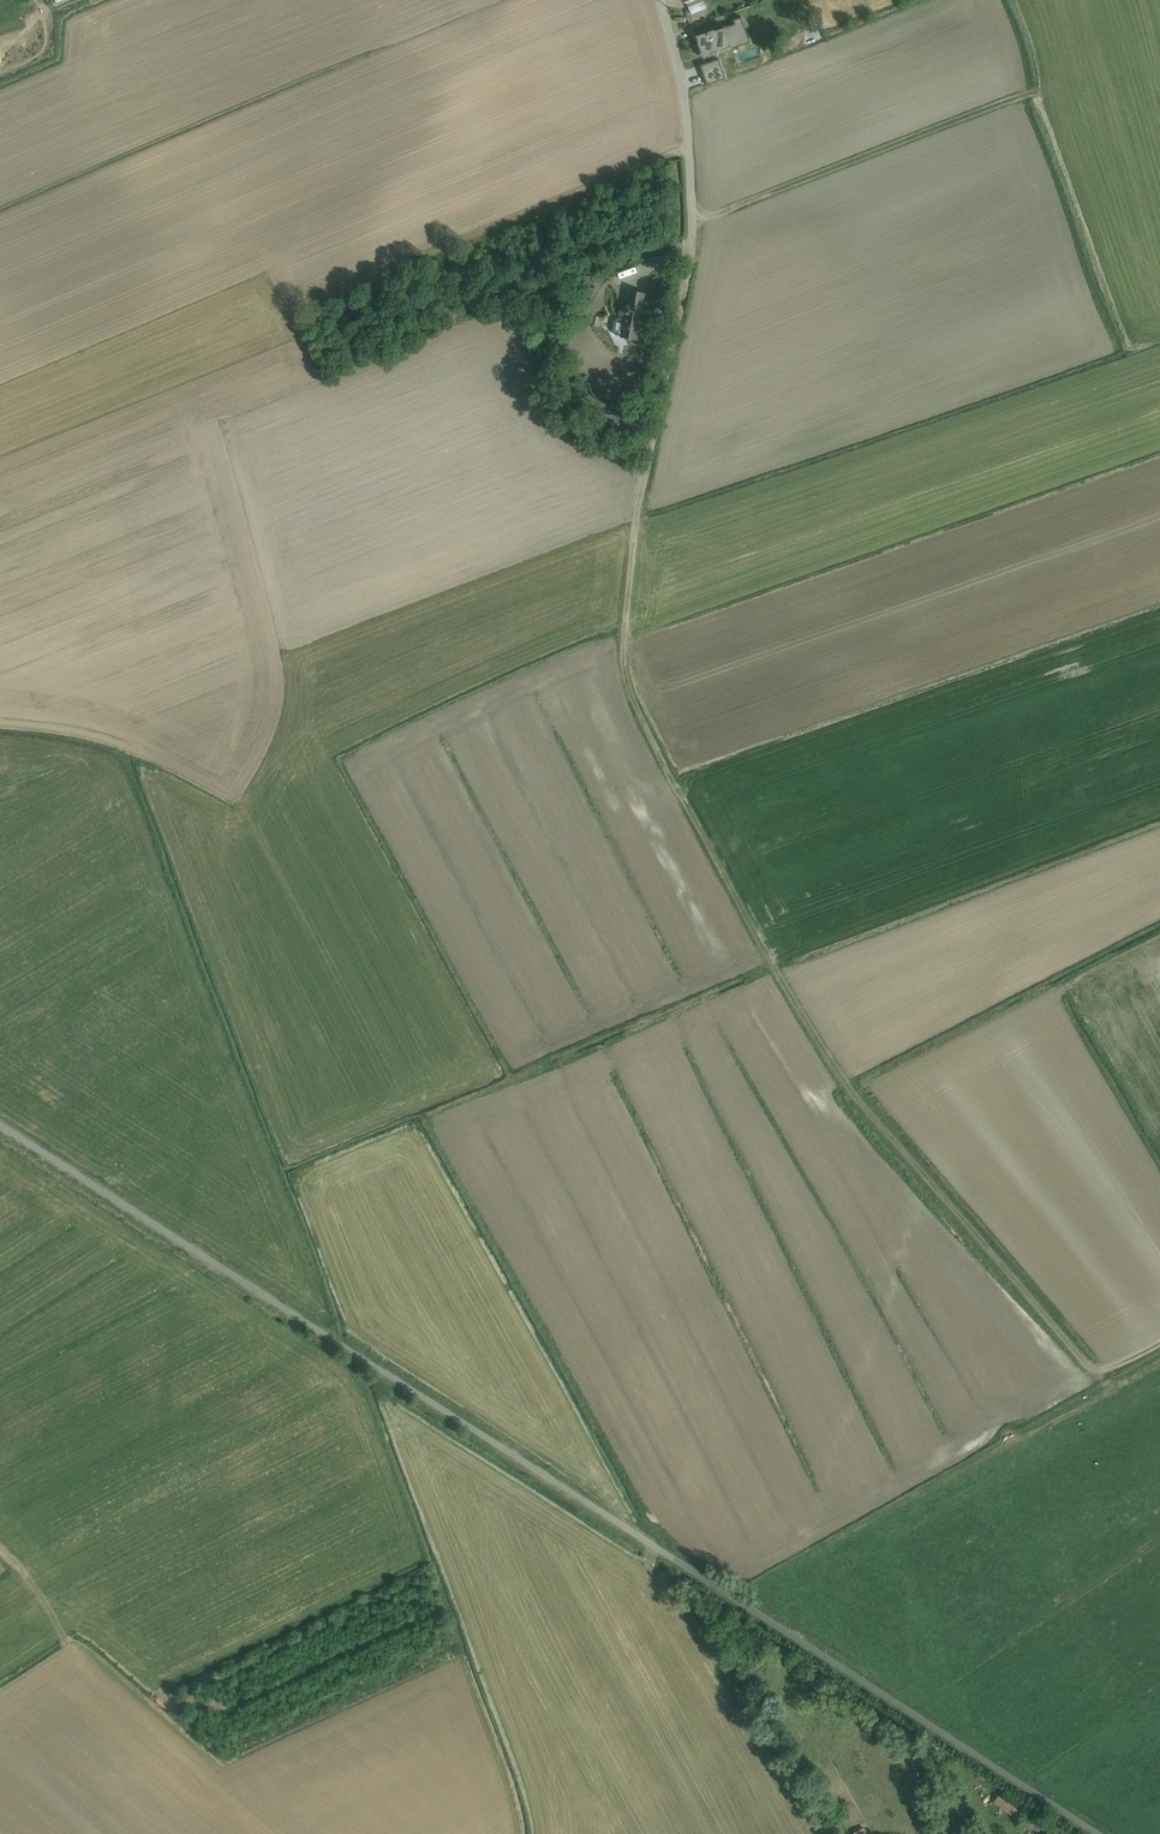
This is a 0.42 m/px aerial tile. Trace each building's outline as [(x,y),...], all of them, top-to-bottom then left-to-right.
[(686,1),(691,15),(707,9),(704,0),(690,0),(686,1)] [(698,41),(698,42),(704,59),(714,56),(713,54),(750,41),(742,17),(733,20),(734,24),(697,37),(698,41)] [(719,59),(713,61),(715,68),(703,72),(707,84),(707,86),(726,79),(719,59)] [(715,68),(713,61),(700,65),(707,84),(703,72),(715,68)] [(603,272),(591,275),(593,284),(605,281),(603,272)] [(620,309),(619,316),(623,317),(620,335),(620,337),(637,340),(646,294),(630,291),(626,310),(620,309)] [(623,317),(619,316),(615,320),(613,331),(615,334),(620,335),(623,317)] [(867,1824),(854,1830),(856,1833),(872,1833),(867,1824)]
